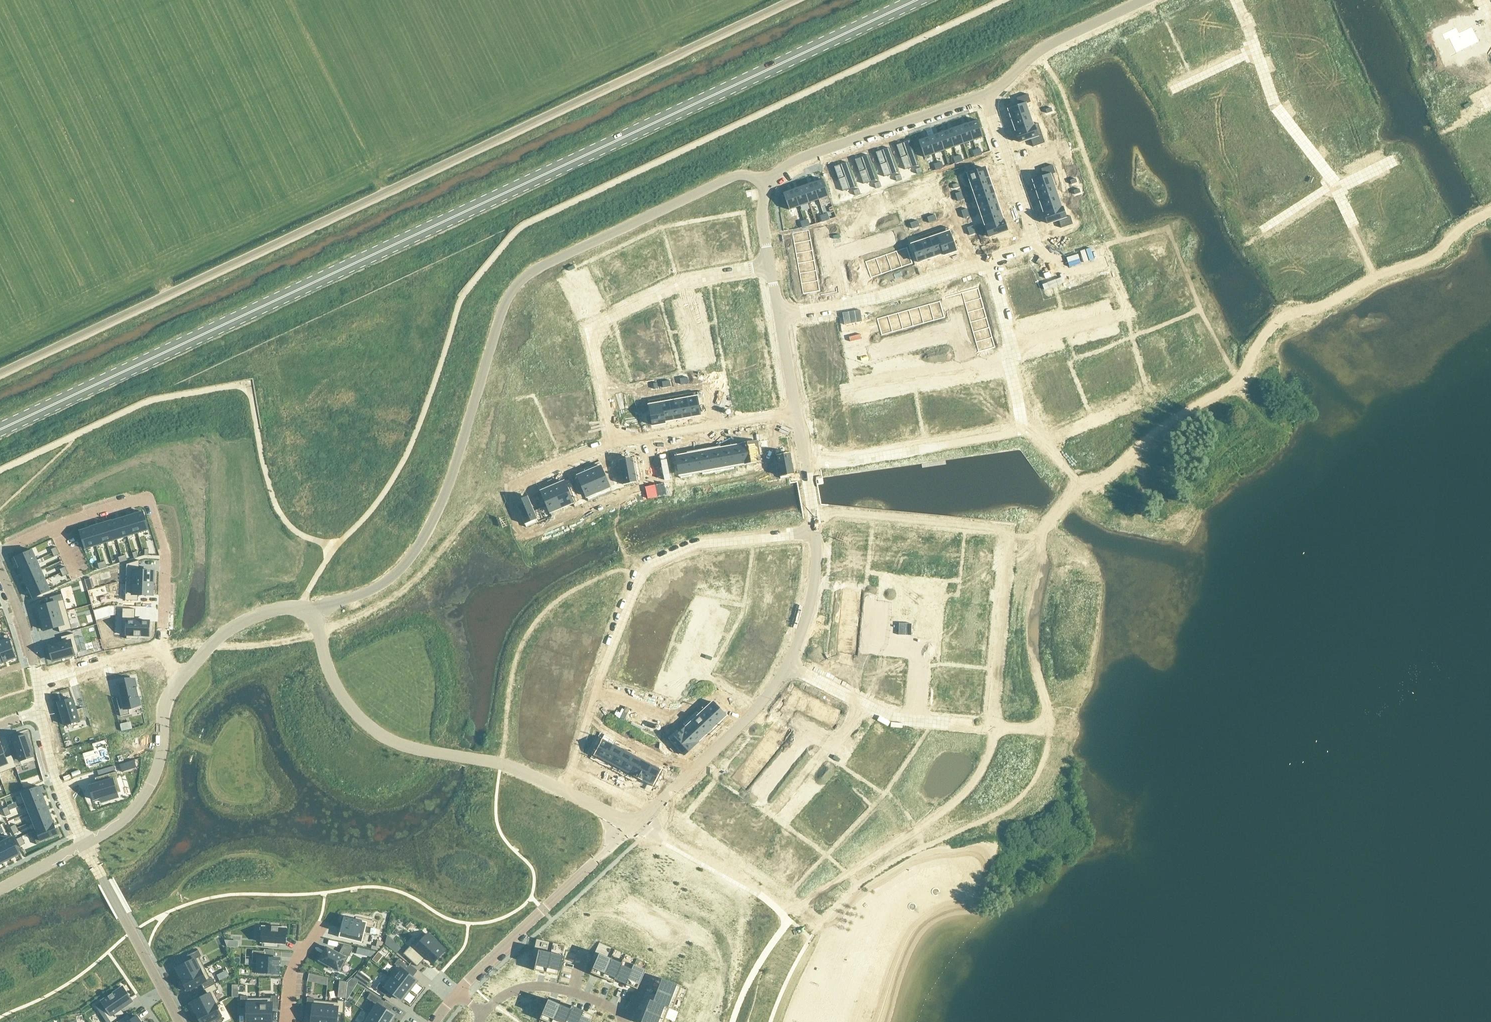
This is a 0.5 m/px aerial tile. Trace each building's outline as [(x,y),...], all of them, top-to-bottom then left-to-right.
[(1267,2),(1268,2),(1271,8),(1286,1),(1285,0),(1266,0),(1267,2)] [(1456,27),(1441,34),(1445,41),(1449,39),(1456,53),(1479,42),(1472,26),(1459,33),(1456,27)] [(1470,57),(1451,66),(1457,78),(1463,74),(1468,84),(1469,86),(1490,75),(1488,70),(1487,68),(1483,61),(1474,65),(1470,57)] [(1446,69),(1439,73),(1442,79),(1449,76),(1446,69)] [(1019,106),(1008,110),(1012,121),(1030,115),(1026,104),(1030,102),(1027,94),(1016,98),(1019,106)] [(1030,115),(1012,121),(1016,131),(1033,125),(1030,115)] [(977,120),(967,123),(973,141),(983,137),(977,120)] [(967,123),(957,127),(963,144),(973,141),(967,123)] [(1033,125),(1016,131),(1020,142),(1030,139),(1033,147),(1044,143),(1037,123),(1033,125)] [(957,127),(948,130),(953,147),(963,144),(957,127)] [(948,130),(938,133),(944,151),(953,147),(948,130)] [(938,133),(928,137),(934,154),(944,151),(938,133)] [(928,137),(918,140),(924,157),(934,154),(928,137)] [(909,139),(890,145),(899,172),(918,165),(909,139)] [(890,145),(869,152),(878,179),(899,172),(890,145)] [(869,152),(848,160),(857,186),(878,179),(869,152)] [(848,160),(833,165),(842,191),(857,186),(848,160)] [(1043,177),(1033,181),(1037,192),(1054,186),(1057,186),(1053,174),(1055,173),(1052,165),(1041,169),(1043,177)] [(985,168),(963,176),(966,185),(971,184),(971,183),(988,177),(985,168)] [(988,177),(971,183),(971,184),(973,192),(991,185),(988,177)] [(822,179),(812,183),(818,200),(828,196),(822,179)] [(812,183),(803,186),(809,203),(818,200),(812,183)] [(991,185),(973,192),(976,200),(994,194),(991,185)] [(803,186),(793,189),(799,206),(809,203),(803,186)] [(1054,186),(1037,192),(1040,202),(1058,196),(1054,186)] [(793,189),(783,193),(789,210),(799,206),(793,189)] [(994,194),(976,200),(979,209),(997,203),(994,194)] [(1058,196),(1040,202),(1044,212),(1061,206),(1058,196)] [(997,203),(979,209),(982,217),(1000,211),(997,203)] [(1061,206),(1044,212),(1048,224),(1058,220),(1061,228),(1072,224),(1070,216),(1065,217),(1061,206)] [(1000,211),(982,217),(985,226),(1003,220),(1000,211)] [(1003,220),(985,226),(989,237),(1007,231),(1003,220)] [(947,227),(936,231),(943,253),(944,255),(955,251),(947,227)] [(809,230),(792,233),(794,243),(811,240),(809,230)] [(936,231),(927,234),(935,256),(943,253),(936,231)] [(740,232),(729,234),(732,253),(743,251),(740,232)] [(729,234),(718,236),(721,255),(732,253),(729,234)] [(927,234),(918,237),(920,241),(926,259),(935,256),(927,234)] [(718,236),(707,238),(711,257),(721,255),(718,236)] [(707,238),(697,240),(700,258),(711,257),(707,238)] [(697,240),(686,242),(690,260),(700,258),(697,240)] [(811,240),(794,243),(796,253),(812,250),(811,240)] [(920,241),(911,244),(918,262),(926,259),(920,241)] [(686,242),(675,244),(678,262),(690,260),(686,242)] [(907,247),(896,251),(902,267),(912,263),(907,247)] [(658,249),(648,254),(656,271),(667,266),(658,249)] [(1337,249),(1331,252),(1336,259),(1341,256),(1337,249)] [(812,250),(796,253),(797,263),(814,260),(812,250)] [(896,251),(886,254),(891,271),(902,267),(896,251)] [(1094,253),(1077,258),(1080,269),(1097,264),(1094,253)] [(648,254),(638,259),(647,276),(656,271),(648,254)] [(886,254),(876,258),(881,274),(891,271),(886,254)] [(876,258),(865,262),(870,278),(881,274),(876,258)] [(638,259),(629,263),(637,281),(647,276),(638,259)] [(814,260),(797,263),(799,273),(816,270),(814,260)] [(629,263),(619,268),(627,285),(637,281),(629,263)] [(1097,264),(1080,269),(1082,279),(1083,280),(1100,275),(1097,264)] [(609,272),(609,273),(617,290),(618,290),(627,285),(619,268),(609,273),(609,272)] [(816,270),(799,273),(801,283),(818,280),(816,270)] [(1044,271),(1033,275),(1039,297),(1051,294),(1044,271)] [(609,273),(599,277),(607,295),(617,290),(609,273)] [(1033,275),(1024,277),(1030,297),(1029,297),(1030,300),(1039,297),(1033,275)] [(1024,277),(1016,280),(1021,300),(1022,300),(1029,297),(1030,297),(1024,277)] [(818,280),(801,283),(803,294),(820,291),(818,280)] [(1016,280),(1006,282),(1013,305),(1022,302),(1022,300),(1021,300),(1016,280)] [(749,281),(731,284),(733,295),(751,292),(749,281)] [(978,288),(961,292),(964,303),(981,298),(978,288)] [(751,292),(733,295),(735,306),(753,302),(751,292)] [(981,298),(964,303),(967,313),(984,308),(981,298)] [(940,301),(929,304),(934,321),(944,318),(940,301)] [(753,302),(735,306),(737,317),(755,313),(753,302)] [(929,304),(919,307),(923,323),(934,321),(929,304)] [(919,307),(908,310),(913,326),(923,323),(919,307)] [(984,308),(967,313),(970,322),(986,318),(984,308)] [(908,310),(898,313),(903,329),(913,326),(908,310)] [(643,313),(625,318),(628,329),(646,324),(643,313)] [(755,313),(737,317),(738,327),(757,324),(755,313)] [(898,313),(887,316),(892,332),(903,329),(898,313)] [(887,316),(877,319),(882,335),(892,332),(887,316)] [(986,318),(970,322),(973,332),(989,328),(986,318)] [(646,324),(628,329),(631,339),(629,340),(649,335),(646,324)] [(757,324),(738,327),(740,338),(759,335),(757,324)] [(819,325),(801,328),(803,340),(821,336),(819,325)] [(989,328),(973,332),(975,342),(992,337),(989,328)] [(649,335),(629,340),(632,351),(650,346),(648,336),(649,335)] [(759,335),(740,338),(742,349),(761,346),(759,335)] [(821,336),(803,340),(804,348),(823,345),(821,336)] [(992,337),(975,342),(978,352),(995,348),(992,337)] [(823,345),(804,348),(806,357),(824,354),(823,345)] [(650,346),(632,351),(635,361),(653,356),(650,346)] [(763,352),(745,355),(747,366),(765,363),(763,352)] [(824,354),(806,357),(807,366),(828,363),(831,363),(829,353),(824,354)] [(653,356),(635,361),(638,371),(656,366),(653,356)] [(1042,360),(1024,367),(1029,378),(1046,371),(1042,360)] [(765,363),(747,366),(748,377),(767,373),(765,363)] [(828,363),(807,366),(809,375),(830,371),(828,363)] [(659,377),(656,366),(638,371),(641,382),(659,377)] [(830,371),(809,375),(811,384),(831,381),(830,371)] [(1046,371),(1029,378),(1033,388),(1050,381),(1046,371)] [(767,373),(748,377),(750,387),(769,384),(767,373)] [(1099,384),(1106,401),(1116,397),(1109,380),(1099,384)] [(769,384),(750,387),(752,398),(771,395),(769,384)] [(1054,391),(1037,398),(1041,408),(1058,401),(1054,392),(1054,391)] [(696,392),(686,394),(690,417),(700,415),(696,392)] [(686,394),(677,395),(681,418),(690,417),(686,394)] [(677,395),(669,397),(673,420),(681,418),(677,395)] [(771,395),(752,398),(754,409),(773,406),(771,395)] [(669,397),(660,398),(664,421),(673,420),(669,397)] [(660,398),(648,400),(652,425),(665,423),(664,421),(660,398)] [(1058,401),(1041,408),(1045,418),(1062,411),(1058,401)] [(974,408),(977,427),(988,425),(985,406),(985,407),(974,408)] [(1062,411),(1045,418),(1049,429),(1067,422),(1062,411)] [(941,414),(940,414),(943,433),(955,431),(951,412),(951,413),(941,414)] [(908,420),(907,420),(910,439),(922,436),(919,418),(908,420)] [(885,424),(888,443),(899,441),(896,422),(895,422),(885,424)] [(863,428),(862,428),(865,447),(877,445),(873,426),(863,428)] [(767,440),(759,441),(761,449),(768,448),(767,440)] [(757,442),(741,445),(744,463),(743,463),(744,465),(756,463),(755,455),(759,454),(757,442)] [(741,445),(730,447),(733,465),(734,465),(743,463),(744,463),(741,445)] [(730,447),(720,449),(724,472),(735,470),(734,465),(733,465),(730,447)] [(720,449),(709,450),(713,473),(724,472),(720,449)] [(709,450),(698,452),(702,473),(701,473),(702,475),(713,473),(709,450)] [(698,452),(688,454),(691,475),(692,475),(701,473),(702,473),(698,452)] [(688,454),(676,456),(680,479),(692,477),(692,475),(691,475),(688,454)] [(621,476),(613,477),(618,489),(624,487),(623,486),(636,483),(632,459),(619,461),(621,476)] [(600,466),(589,471),(599,496),(618,489),(613,477),(606,480),(600,466)] [(583,490),(576,493),(581,504),(599,496),(589,471),(577,476),(583,490)] [(564,482),(552,487),(561,507),(572,502),(574,507),(581,504),(576,493),(570,496),(564,482)] [(547,506),(540,508),(544,520),(552,517),(551,514),(562,509),(561,507),(552,487),(541,491),(547,506)] [(527,497),(515,502),(526,527),(544,520),(540,508),(533,511),(527,497)] [(142,512),(132,515),(137,533),(148,530),(142,512)] [(132,515),(121,518),(127,536),(137,533),(132,515)] [(121,518),(111,521),(117,539),(127,536),(121,518)] [(111,521),(101,525),(106,542),(117,539),(111,521)] [(101,525),(90,528),(96,546),(106,542),(101,525)] [(873,527),(871,545),(883,546),(885,528),(873,527)] [(90,528),(80,531),(85,549),(96,546),(90,528)] [(885,528),(883,546),(895,547),(896,529),(885,528)] [(896,529),(895,547),(906,548),(908,530),(896,529)] [(908,530),(906,548),(918,550),(919,531),(908,530)] [(939,533),(937,551),(949,552),(950,534),(939,533)] [(950,534),(949,552),(961,554),(962,535),(950,534)] [(32,550),(15,557),(19,568),(36,560),(32,550)] [(776,555),(774,566),(792,569),(795,558),(776,555)] [(36,560),(19,568),(24,578),(41,570),(36,560)] [(126,564),(126,582),(152,583),(153,571),(139,571),(139,560),(126,564)] [(774,566),(772,576),(790,580),(792,569),(774,566)] [(41,570),(24,578),(28,588),(45,580),(41,570)] [(772,576),(770,587),(788,591),(788,590),(790,580),(772,576)] [(45,580),(28,588),(33,598),(50,590),(45,580)] [(126,582),(125,600),(138,601),(138,594),(152,595),(152,583),(126,582)] [(770,587),(767,597),(786,601),(788,591),(770,587)] [(843,589),(842,600),(859,601),(860,591),(843,589)] [(51,603),(37,607),(39,613),(38,614),(40,619),(41,619),(67,611),(62,594),(49,597),(51,603)] [(767,597),(765,608),(784,612),(786,601),(767,597)] [(970,599),(969,611),(987,613),(988,601),(970,599)] [(842,600),(841,610),(858,612),(859,601),(842,600)] [(122,608),(121,635),(126,635),(126,639),(138,639),(138,637),(148,637),(149,621),(135,621),(135,609),(122,608)] [(765,608),(763,619),(782,623),(784,612),(765,608)] [(841,610),(840,620),(857,622),(858,612),(841,610)] [(67,611),(41,619),(42,624),(41,624),(43,630),(44,629),(44,630),(58,626),(59,632),(72,629),(67,611)] [(969,611),(968,622),(986,623),(987,613),(969,611)] [(637,619),(633,629),(651,636),(655,626),(637,619)] [(840,620),(839,630),(856,632),(857,622),(840,620)] [(968,622),(967,632),(985,634),(986,623),(968,622)] [(761,628),(756,638),(772,648),(775,642),(775,643),(778,638),(761,628)] [(633,629),(630,638),(647,645),(651,636),(633,629)] [(839,630),(838,641),(856,642),(856,632),(839,630)] [(967,632),(966,643),(984,645),(985,634),(967,632)] [(62,643),(49,647),(53,661),(59,659),(79,653),(73,633),(61,637),(62,643)] [(0,637),(0,650),(4,661),(15,657),(7,634),(0,637)] [(630,638),(626,648),(643,655),(647,645),(630,638)] [(756,638),(750,648),(767,657),(772,648),(756,638)] [(838,641),(837,651),(855,653),(856,642),(838,641)] [(966,643),(965,654),(983,656),(984,645),(966,643)] [(626,648),(622,657),(640,664),(643,655),(626,648)] [(750,648),(745,657),(762,666),(767,657),(750,648)] [(832,653),(830,675),(844,677),(847,654),(832,653)] [(965,654),(964,666),(982,668),(983,656),(965,654)] [(622,657),(619,667),(636,674),(640,664),(622,657)] [(745,657),(740,666),(756,676),(761,666),(762,667),(762,666),(745,657)] [(740,666),(734,676),(751,685),(756,676),(740,666)] [(860,666),(859,678),(866,679),(866,672),(867,667),(860,666)] [(619,667),(615,677),(632,684),(636,674),(619,667)] [(866,679),(864,692),(877,693),(877,691),(876,691),(878,673),(866,672),(866,679)] [(878,673),(876,691),(877,691),(885,692),(887,674),(878,673)] [(887,674),(885,692),(894,693),(896,675),(887,674)] [(896,675),(894,693),(904,694),(905,675),(896,675)] [(734,676),(729,686),(745,695),(751,685),(734,676)] [(122,697),(116,699),(118,699),(120,709),(119,709),(119,710),(120,710),(121,715),(120,715),(120,716),(129,714),(128,708),(140,706),(134,678),(118,682),(122,697)] [(929,686),(927,705),(939,706),(941,687),(929,686)] [(941,687),(939,706),(950,707),(952,688),(941,687)] [(794,688),(786,703),(796,708),(803,693),(794,688)] [(952,688),(950,707),(961,708),(962,689),(952,688)] [(962,689),(961,708),(972,709),(973,690),(962,689)] [(973,690),(972,709),(983,710),(985,692),(973,690)] [(803,693),(796,708),(805,713),(813,697),(803,693)] [(813,697),(805,713),(814,717),(822,702),(813,697)] [(72,699),(58,703),(65,726),(86,719),(83,708),(76,710),(72,699)] [(712,702),(706,709),(718,722),(725,716),(712,702)] [(822,702),(814,717),(823,722),(831,706),(822,702)] [(831,706),(823,722),(832,726),(840,711),(831,706)] [(699,714),(699,715),(712,728),(718,722),(706,709),(699,714)] [(696,711),(689,717),(705,734),(712,728),(699,715),(699,714),(696,711)] [(689,717),(682,724),(684,726),(684,725),(698,741),(705,734),(689,717)] [(121,731),(132,729),(131,721),(120,724),(121,731)] [(777,721),(770,729),(784,740),(790,731),(777,721)] [(678,731),(692,747),(698,741),(684,725),(684,726),(678,731)] [(676,729),(667,738),(683,755),(692,747),(678,731),(676,729)] [(770,729),(764,737),(777,748),(784,740),(770,729)] [(894,733),(888,742),(904,753),(910,744),(894,733)] [(604,734),(593,755),(604,761),(612,744),(613,744),(615,740),(604,734)] [(17,753),(11,755),(15,767),(22,765),(20,760),(33,756),(28,741),(29,741),(27,735),(12,740),(17,753)] [(764,737),(758,745),(771,756),(777,748),(764,737)] [(93,750),(82,753),(86,768),(88,767),(88,769),(99,766),(99,764),(111,760),(107,747),(108,747),(106,739),(91,744),(93,750)] [(888,742),(882,750),(898,761),(904,753),(888,742)] [(612,744),(604,761),(613,766),(622,749),(613,744),(612,744)] [(15,767),(11,755),(5,758),(0,745),(0,773),(15,767)] [(758,745),(751,753),(765,764),(771,756),(758,745)] [(622,749),(613,766),(623,771),(632,754),(622,749)] [(882,750),(877,759),(892,769),(898,761),(882,750)] [(751,753),(745,761),(758,772),(765,764),(751,753)] [(632,754),(623,771),(632,776),(641,759),(632,754)] [(641,759),(632,776),(642,781),(651,764),(641,759)] [(877,759),(871,767),(886,778),(892,769),(877,759)] [(745,761),(738,769),(752,780),(758,772),(745,761)] [(651,764),(642,781),(653,786),(661,770),(651,764)] [(871,767),(865,776),(880,787),(886,778),(871,767)] [(738,769),(732,777),(745,788),(752,780),(738,769)] [(98,783),(89,786),(94,800),(120,792),(116,778),(118,778),(116,771),(96,777),(98,783)] [(831,781),(828,785),(833,789),(836,786),(831,781)] [(39,786),(21,793),(25,804),(43,797),(39,786)] [(824,789),(821,792),(826,797),(829,793),(824,789)] [(821,792),(817,796),(822,800),(826,797),(821,792)] [(851,792),(844,800),(857,813),(864,805),(851,792)] [(43,797),(25,804),(29,813),(46,806),(43,797)] [(844,800),(836,807),(850,820),(857,813),(844,800)] [(706,801),(696,817),(705,823),(715,807),(706,801)] [(810,803),(807,807),(811,812),(815,808),(810,803)] [(46,806),(29,813),(33,822),(50,815),(46,806)] [(715,807),(705,823),(713,828),(724,813),(715,807)] [(807,807),(803,810),(808,815),(811,812),(807,807)] [(836,807),(829,815),(843,827),(850,820),(836,807)] [(724,813),(713,828),(722,834),(732,819),(724,813)] [(50,815),(33,822),(36,830),(36,831),(53,824),(50,815)] [(829,815),(822,822),(836,835),(843,827),(829,815)] [(732,819),(722,834),(730,840),(741,824),(732,819)] [(822,822),(815,830),(829,843),(836,835),(822,822)] [(36,830),(31,832),(37,845),(45,841),(45,839),(58,834),(53,824),(36,831),(36,830)] [(741,824),(730,840),(738,846),(749,830),(741,824)] [(749,830),(738,846),(747,852),(758,836),(749,830)] [(21,836),(16,839),(20,846),(25,844),(21,836)] [(11,837),(1,842),(10,859),(20,854),(11,837)] [(762,837),(752,852),(760,858),(771,843),(762,837)] [(0,843),(0,861),(1,863),(10,859),(1,842),(0,843)] [(771,843),(760,858),(769,864),(779,849),(771,843)] [(779,849),(769,864),(777,870),(788,854),(779,849)] [(788,854),(777,870),(786,876),(796,860),(788,854)] [(796,860),(786,876),(795,882),(805,866),(796,860)] [(343,916),(339,932),(342,933),(341,935),(341,938),(362,943),(367,922),(343,916)] [(262,933),(261,941),(261,942),(262,943),(262,947),(276,948),(277,943),(279,944),(285,944),(285,942),(286,934),(286,928),(262,927),(262,933)] [(411,945),(403,953),(417,966),(426,957),(426,956),(427,957),(433,962),(437,957),(442,952),(434,944),(436,942),(427,934),(425,936),(422,933),(411,945)] [(326,947),(319,960),(326,964),(340,972),(347,959),(349,955),(353,947),(343,944),(338,953),(326,947)] [(189,961),(176,968),(181,979),(204,968),(199,958),(201,957),(198,950),(186,956),(189,961)] [(536,960),(534,970),(535,971),(539,972),(545,973),(546,973),(551,952),(538,950),(536,960)] [(252,951),(252,964),(258,964),(257,974),(265,974),(265,973),(278,973),(279,965),(280,961),(279,961),(279,958),(270,958),(264,958),(264,952),(252,951)] [(551,952),(546,973),(547,973),(551,974),(557,976),(558,976),(563,955),(551,952)] [(595,963),(590,973),(591,973),(597,976),(601,977),(602,978),(610,958),(599,953),(595,963)] [(610,958),(602,978),(603,978),(612,982),(613,983),(615,979),(614,979),(621,963),(610,958)] [(396,966),(389,975),(409,991),(417,981),(405,972),(409,967),(399,959),(394,965),(396,966)] [(621,963),(614,979),(615,979),(615,980),(619,981),(625,984),(634,965),(622,960),(621,963)] [(634,965),(625,984),(631,987),(635,988),(637,989),(645,972),(646,970),(634,965)] [(204,968),(181,979),(187,990),(201,983),(204,989),(215,983),(212,977),(210,978),(204,968)] [(358,981),(363,974),(359,972),(354,978),(358,981)] [(309,974),(307,981),(326,986),(327,978),(309,974)] [(380,983),(376,988),(386,996),(389,991),(401,1000),(409,991),(389,975),(382,984),(380,983)] [(660,984),(657,990),(677,998),(681,986),(662,978),(661,980),(660,984)] [(347,982),(339,980),(337,998),(345,999),(347,982)] [(206,995),(191,1003),(196,1014),(215,1004),(215,1005),(219,1002),(214,992),(218,990),(215,983),(204,989),(206,995)] [(101,1010),(109,1021),(112,1021),(124,1014),(121,1009),(123,1007),(121,1004),(129,999),(122,988),(113,994),(108,997),(102,1001),(106,1007),(101,1010)] [(653,1001),(669,1008),(672,1009),(677,998),(657,990),(655,996),(653,1000),(653,1001)] [(367,999),(375,1004),(368,1013),(382,1021),(390,1021),(395,1015),(382,1007),(385,1002),(371,993),(367,999)] [(240,1009),(247,1008),(247,1021),(259,1021),(259,998),(247,998),(247,996),(240,996),(240,1009)] [(259,1021),(272,1021),(271,1008),(278,1008),(278,996),(271,996),(271,998),(259,998),(259,1021)] [(306,1010),(312,1011),(311,1021),(324,1021),(325,1001),(314,1000),(314,998),(307,997),(306,1010)] [(540,1019),(547,1021),(552,1021),(560,1004),(559,1004),(558,1004),(549,1000),(548,999),(540,1019)] [(647,1006),(645,1011),(665,1019),(665,1018),(669,1008),(653,1001),(650,999),(649,1000),(647,1006)] [(324,1021),(336,1021),(337,1013),(343,1014),(344,1001),(337,1000),(337,1002),(325,1001),(324,1021)] [(552,1021),(565,1021),(572,1006),(571,1005),(566,1003),(560,1001),(559,1004),(560,1004),(552,1021)] [(196,1014),(201,1021),(208,1021),(215,1018),(217,1021),(220,1021),(223,1021),(221,1015),(215,1005),(215,1004),(196,1014)] [(565,1021),(578,1021),(583,1010),(577,1008),(573,1006),(572,1006),(565,1021)] [(578,1021),(592,1021),(595,1015),(593,1015),(589,1013),(583,1010),(578,1021)] [(641,1021),(667,1021),(668,1020),(665,1018),(665,1019),(645,1011),(645,1012),(643,1017),(641,1021)] [(363,1021),(382,1021),(368,1013),(363,1021)]
